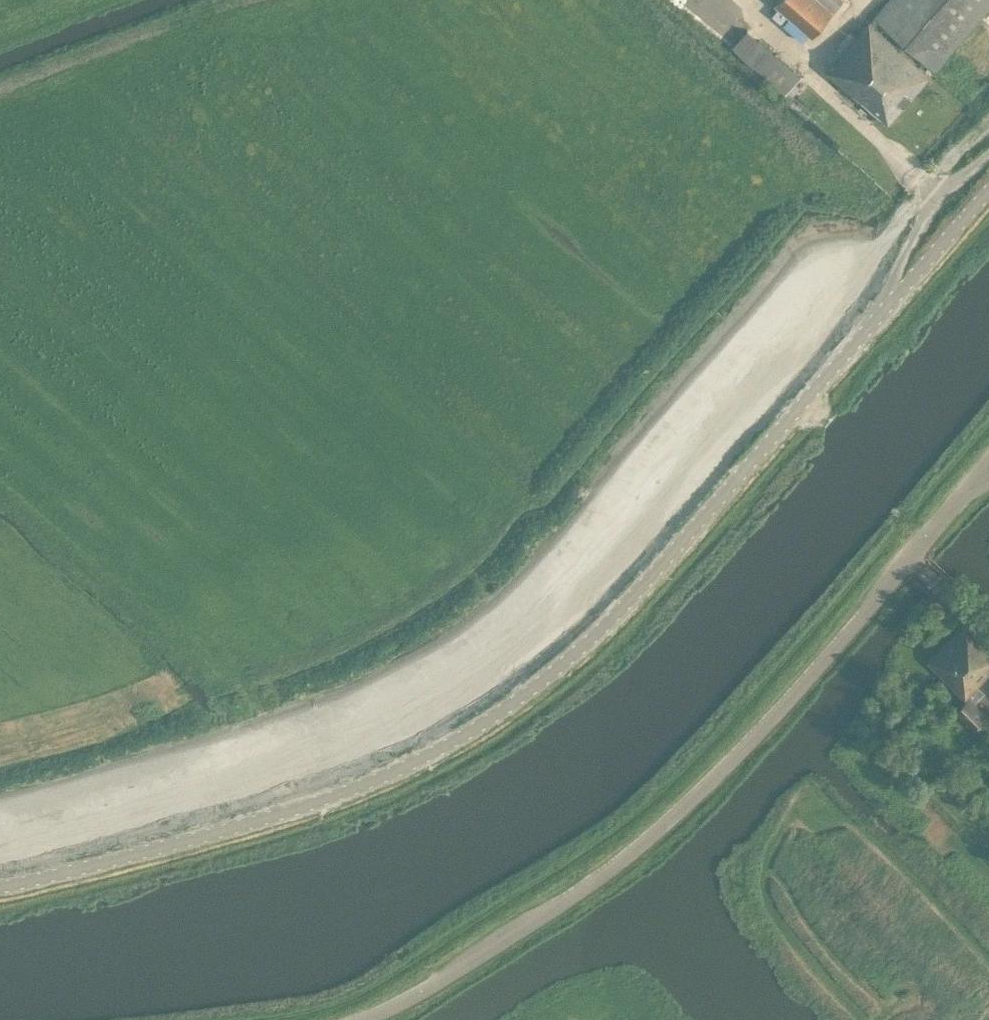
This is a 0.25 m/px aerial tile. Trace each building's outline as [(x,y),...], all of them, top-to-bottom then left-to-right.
[(775,4),(812,36),(834,11),(843,0),(778,0),(775,4)] [(936,69),(988,8),(988,0),(889,0),(875,16),(936,69)] [(913,95),(930,75),(869,23),(827,70),(888,122),(913,95)] [(794,71),(770,49),(754,66),(779,87),(794,71)] [(965,702),(955,712),(973,731),(984,719),(972,707),(983,695),(975,688),(988,674),(988,648),(965,625),(926,664),(965,702)]
